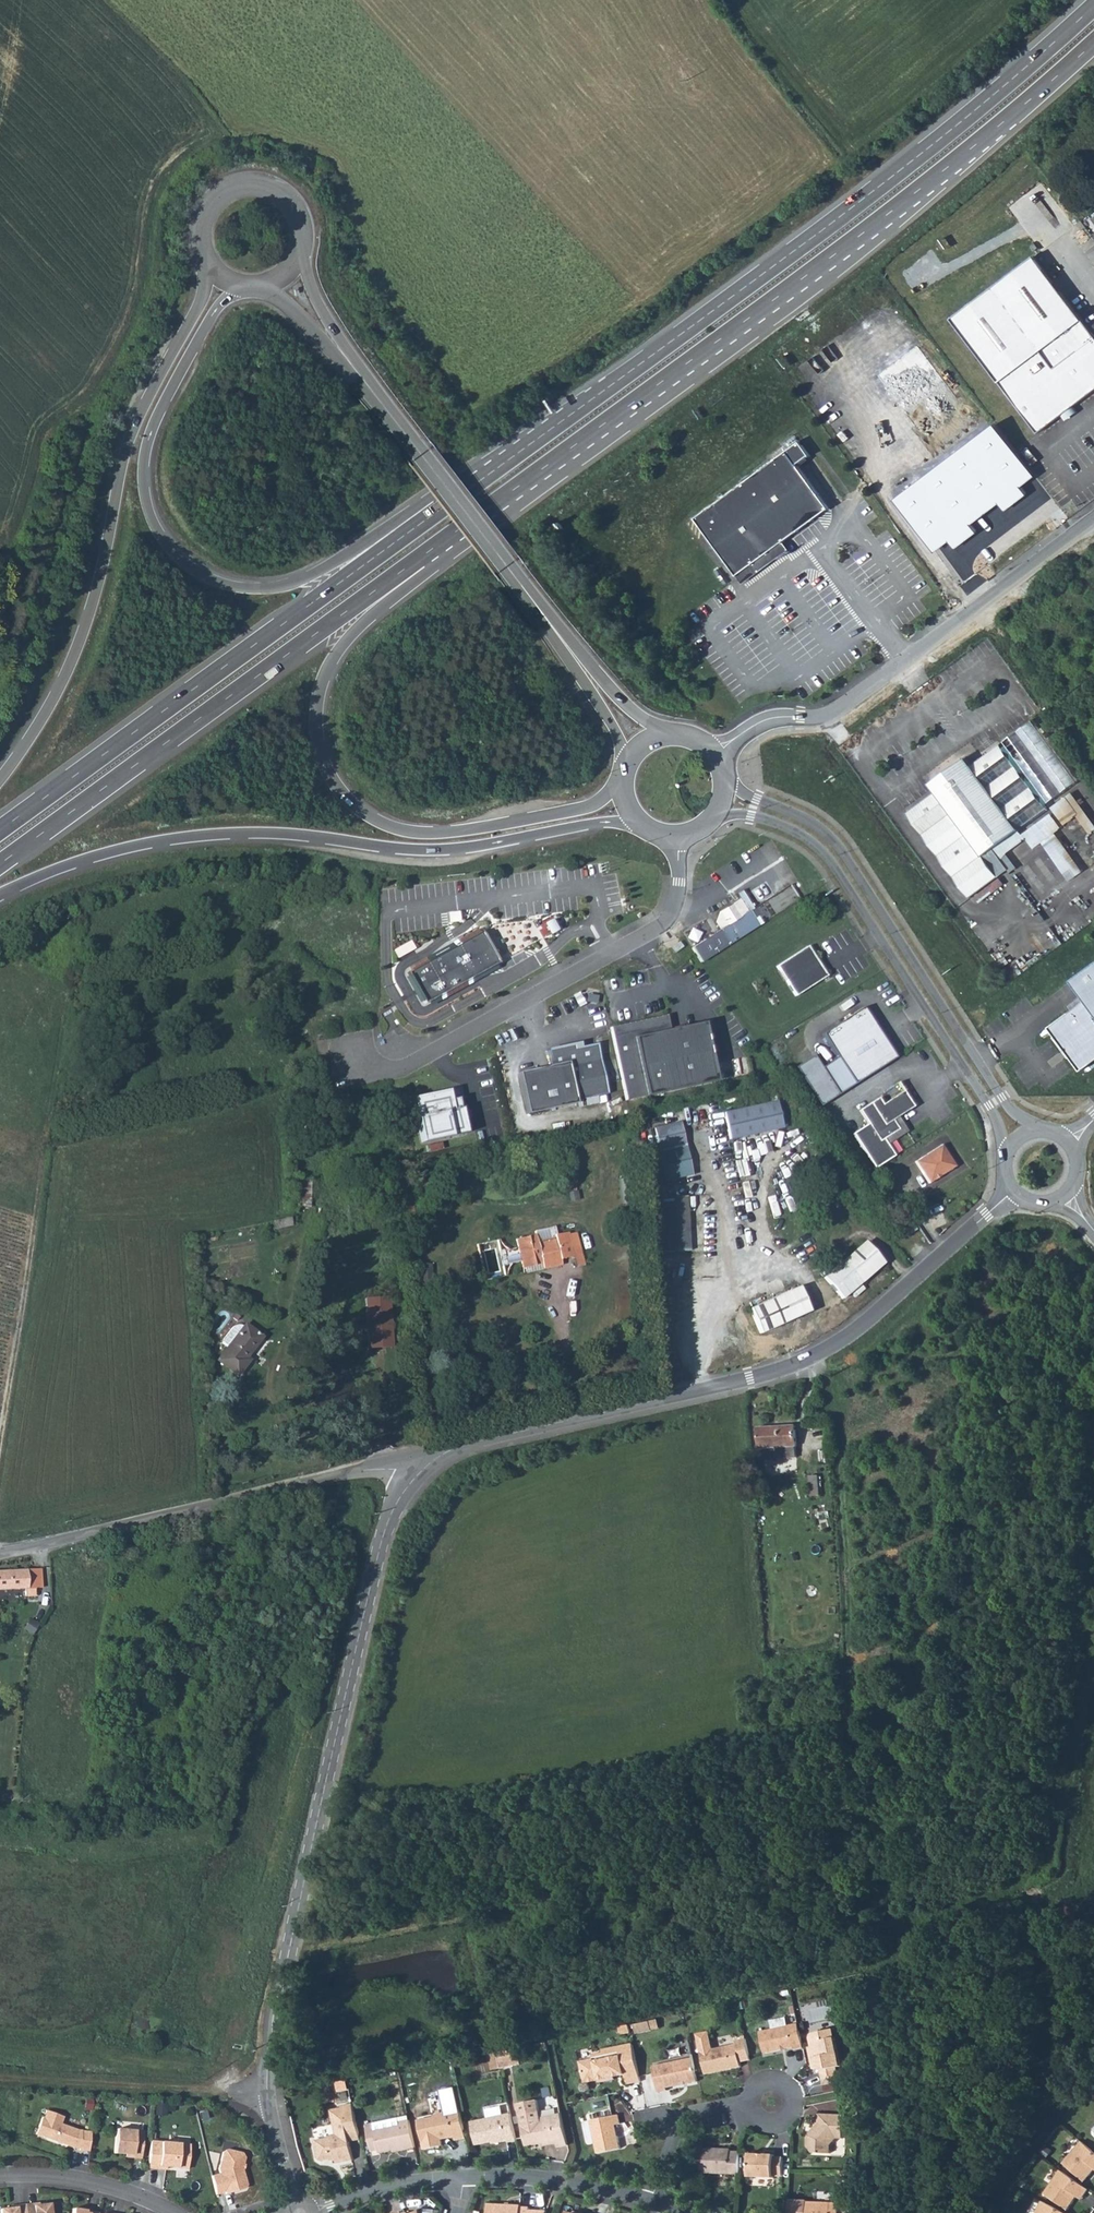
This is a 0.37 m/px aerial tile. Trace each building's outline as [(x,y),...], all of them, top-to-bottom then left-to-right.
[(956,316),(1041,431),(1093,392),(1093,328),(1039,254),(956,316)] [(921,343),(882,373),(940,451),(980,422),(921,343)] [(1035,476),(997,425),(900,496),(940,549),(951,540),(957,548),(979,532),(973,524),(1000,504),(1005,510),(1028,493),(1022,486),(1035,476)] [(802,439),(695,514),(736,572),(783,539),(830,506),(799,462),(812,453),(802,439)] [(783,539),(736,572),(741,579),(788,546),(783,539)] [(1006,750),(1010,756),(1028,743),(1054,779),(1036,792),(1041,798),(1047,794),(1068,823),(1080,815),(1084,820),(1072,829),(1082,842),(1093,833),(1093,822),(1031,732),(1006,750)] [(908,812),(970,896),(998,877),(982,855),(993,847),(1019,828),(1047,808),(1041,798),(1036,792),(1010,756),(1006,750),(1002,744),(974,764),(968,756),(943,775),(948,783),(908,812)] [(1052,812),(1023,834),(1033,848),(1062,827),(1052,812)] [(1066,832),(1054,841),(1063,854),(1075,845),(1066,832)] [(993,847),(982,855),(998,877),(1008,869),(993,847)] [(768,881),(746,895),(754,907),(776,893),(768,881)] [(754,907),(746,895),(743,891),(737,894),(741,899),(720,912),(717,923),(722,931),(695,949),(702,961),(764,923),(760,916),(757,918),(752,911),(755,909),(754,907)] [(476,934),(402,975),(419,1007),(433,999),(434,1001),(438,999),(437,997),(460,984),(461,986),(464,984),(464,982),(494,966),(476,934)] [(673,949),(676,954),(685,948),(681,943),(673,949)] [(389,951),(393,959),(407,951),(403,944),(389,951)] [(808,948),(777,967),(795,997),(826,978),(821,969),(818,971),(815,967),(818,965),(808,948)] [(1081,1070),(1093,1061),(1093,963),(1072,980),(1082,994),(1086,1000),(1070,1011),(1049,1027),(1081,1070)] [(1066,1006),(1070,1011),(1086,1000),(1082,994),(1066,1006)] [(864,1009),(822,1035),(837,1058),(855,1086),(896,1059),(864,1009)] [(611,1027),(611,1029),(663,1022),(665,1031),(670,1030),(668,1015),(611,1027)] [(663,1022),(611,1029),(626,1098),(645,1095),(645,1096),(717,1081),(705,1023),(670,1030),(665,1031),(663,1022)] [(551,1066),(519,1073),(528,1114),(577,1104),(577,1101),(608,1094),(598,1044),(582,1047),(575,1049),(575,1045),(548,1051),(551,1066)] [(855,1086),(837,1058),(822,1067),(814,1054),(794,1064),(821,1106),(855,1086)] [(449,1090),(412,1098),(422,1142),(466,1133),(459,1096),(451,1098),(449,1090)] [(853,1134),(875,1169),(894,1157),(884,1140),(899,1130),(892,1120),(912,1106),(904,1093),(883,1106),(879,1099),(860,1111),(868,1125),(853,1134)] [(780,1101),(726,1112),(732,1139),(785,1127),(780,1101)] [(683,1122),(657,1128),(668,1180),(695,1174),(683,1122)] [(945,1172),(943,1169),(952,1162),(941,1146),(915,1162),(930,1183),(945,1172)] [(952,1162),(943,1169),(945,1172),(954,1166),(952,1162)] [(303,1164),(301,1204),(313,1205),(315,1164),(303,1164)] [(688,1196),(661,1197),(665,1252),(692,1250),(688,1196)] [(918,1229),(914,1223),(904,1231),(909,1236),(918,1229)] [(518,1246),(501,1250),(505,1266),(521,1263),(522,1268),(535,1265),(535,1264),(541,1263),(542,1268),(561,1264),(560,1259),(573,1256),(568,1232),(556,1235),(554,1226),(535,1230),(536,1236),(516,1239),(518,1246)] [(576,1230),(568,1232),(573,1256),(575,1266),(583,1264),(576,1230)] [(825,1275),(825,1280),(841,1299),(847,1293),(852,1299),(861,1292),(857,1286),(882,1263),(864,1243),(825,1275)] [(799,1287),(750,1308),(761,1333),(810,1311),(799,1287)] [(390,1296),(367,1298),(370,1347),(393,1346),(390,1296)] [(249,1325),(222,1358),(241,1373),(252,1358),(249,1355),(263,1336),(249,1325)] [(759,1429),(761,1449),(777,1448),(779,1459),(799,1458),(795,1426),(759,1429)] [(831,1453),(820,1453),(820,1463),(831,1462),(831,1453)] [(812,1478),(813,1496),(824,1496),(822,1477),(812,1478)] [(35,1589),(42,1589),(41,1568),(0,1570),(0,1590),(25,1589),(26,1596),(35,1595),(35,1589)] [(798,2022),(786,2025),(784,2016),(769,2020),(771,2029),(758,2031),(763,2051),(793,2045),(794,2048),(804,2046),(798,2022)] [(636,2030),(652,2027),(650,2018),(634,2021),(636,2030)] [(809,2032),(812,2050),(817,2049),(818,2053),(810,2055),(813,2069),(816,2069),(820,2086),(839,2082),(836,2068),(842,2067),(836,2037),(825,2039),(822,2029),(809,2032)] [(746,2037),(737,2039),(737,2043),(714,2048),(710,2031),(698,2033),(707,2073),(743,2066),(741,2061),(751,2059),(746,2037)] [(579,2060),(584,2081),(596,2078),(598,2081),(614,2077),(614,2074),(625,2072),(628,2083),(642,2080),(634,2042),(602,2049),(602,2052),(592,2054),(593,2057),(579,2060)] [(514,2047),(499,2050),(502,2065),(518,2062),(514,2047)] [(502,2065),(499,2050),(490,2052),(493,2067),(502,2065)] [(694,2057),(653,2065),(658,2091),(668,2089),(667,2085),(699,2079),(694,2057)] [(847,2065),(846,2080),(856,2080),(857,2066),(847,2065)] [(443,2113),(433,2115),(429,2119),(415,2122),(421,2151),(437,2147),(435,2140),(450,2137),(451,2141),(463,2138),(452,2087),(438,2091),(443,2113)] [(860,2094),(843,2097),(842,2108),(859,2108),(860,2094)] [(539,2098),(519,2102),(527,2144),(558,2137),(560,2146),(570,2143),(563,2113),(543,2117),(539,2098)] [(312,2141),(316,2157),(322,2159),(332,2156),(334,2159),(352,2155),(349,2139),(362,2136),(354,2101),(341,2104),(342,2106),(331,2108),(336,2132),(327,2135),(325,2137),(312,2141)] [(84,2125),(78,2124),(61,2121),(62,2113),(44,2110),(43,2118),(41,2117),(38,2135),(71,2142),(76,2142),(76,2143),(81,2143),(81,2145),(91,2146),(93,2127),(84,2126),(84,2125)] [(513,2111),(472,2119),(477,2143),(496,2139),(497,2142),(506,2140),(507,2142),(518,2139),(513,2111)] [(616,2123),(621,2122),(619,2113),(591,2119),(598,2152),(621,2148),(618,2135),(614,2135),(612,2124),(616,2123)] [(805,2152),(811,2159),(828,2159),(828,2148),(832,2148),(835,2138),(841,2138),(842,2116),(832,2115),(832,2114),(816,2113),(816,2123),(805,2134),(805,2152)] [(410,2117),(398,2119),(397,2115),(372,2120),(374,2129),(365,2131),(369,2149),(377,2148),(378,2150),(405,2144),(406,2147),(416,2145),(410,2117)] [(365,2131),(374,2129),(372,2120),(363,2122),(365,2131)] [(134,2154),(143,2155),(145,2129),(118,2126),(116,2150),(127,2151),(134,2151),(134,2154)] [(192,2143),(152,2140),(150,2166),(161,2167),(161,2165),(168,2165),(190,2167),(192,2143)] [(1082,2141),(1063,2163),(1084,2181),(1093,2170),(1093,2151),(1082,2141)] [(222,2172),(214,2174),(218,2194),(228,2191),(229,2193),(248,2187),(250,2183),(244,2167),(247,2156),(244,2152),(230,2148),(225,2151),(221,2168),(222,2172)] [(739,2173),(740,2152),(729,2152),(729,2149),(701,2148),(701,2172),(739,2173)] [(749,2175),(773,2176),(773,2173),(782,2174),(783,2156),(773,2155),(773,2153),(750,2152),(749,2175)] [(1086,2188),(1057,2169),(1041,2193),(1065,2209),(1074,2195),(1079,2198),(1086,2188)] [(857,2171),(842,2170),(842,2181),(856,2181),(857,2171)] [(838,2200),(805,2198),(805,2212),(838,2212),(838,2200)] [(1037,2199),(1030,2212),(1064,2212),(1037,2199)] [(838,2200),(838,2212),(846,2212),(846,2200),(838,2200)] [(549,2208),(532,2208),(532,2207),(523,2206),(521,2205),(489,2203),(489,2212),(547,2212),(549,2208)] [(25,2207),(25,2212),(50,2212),(49,2204),(39,2205),(25,2207)]
